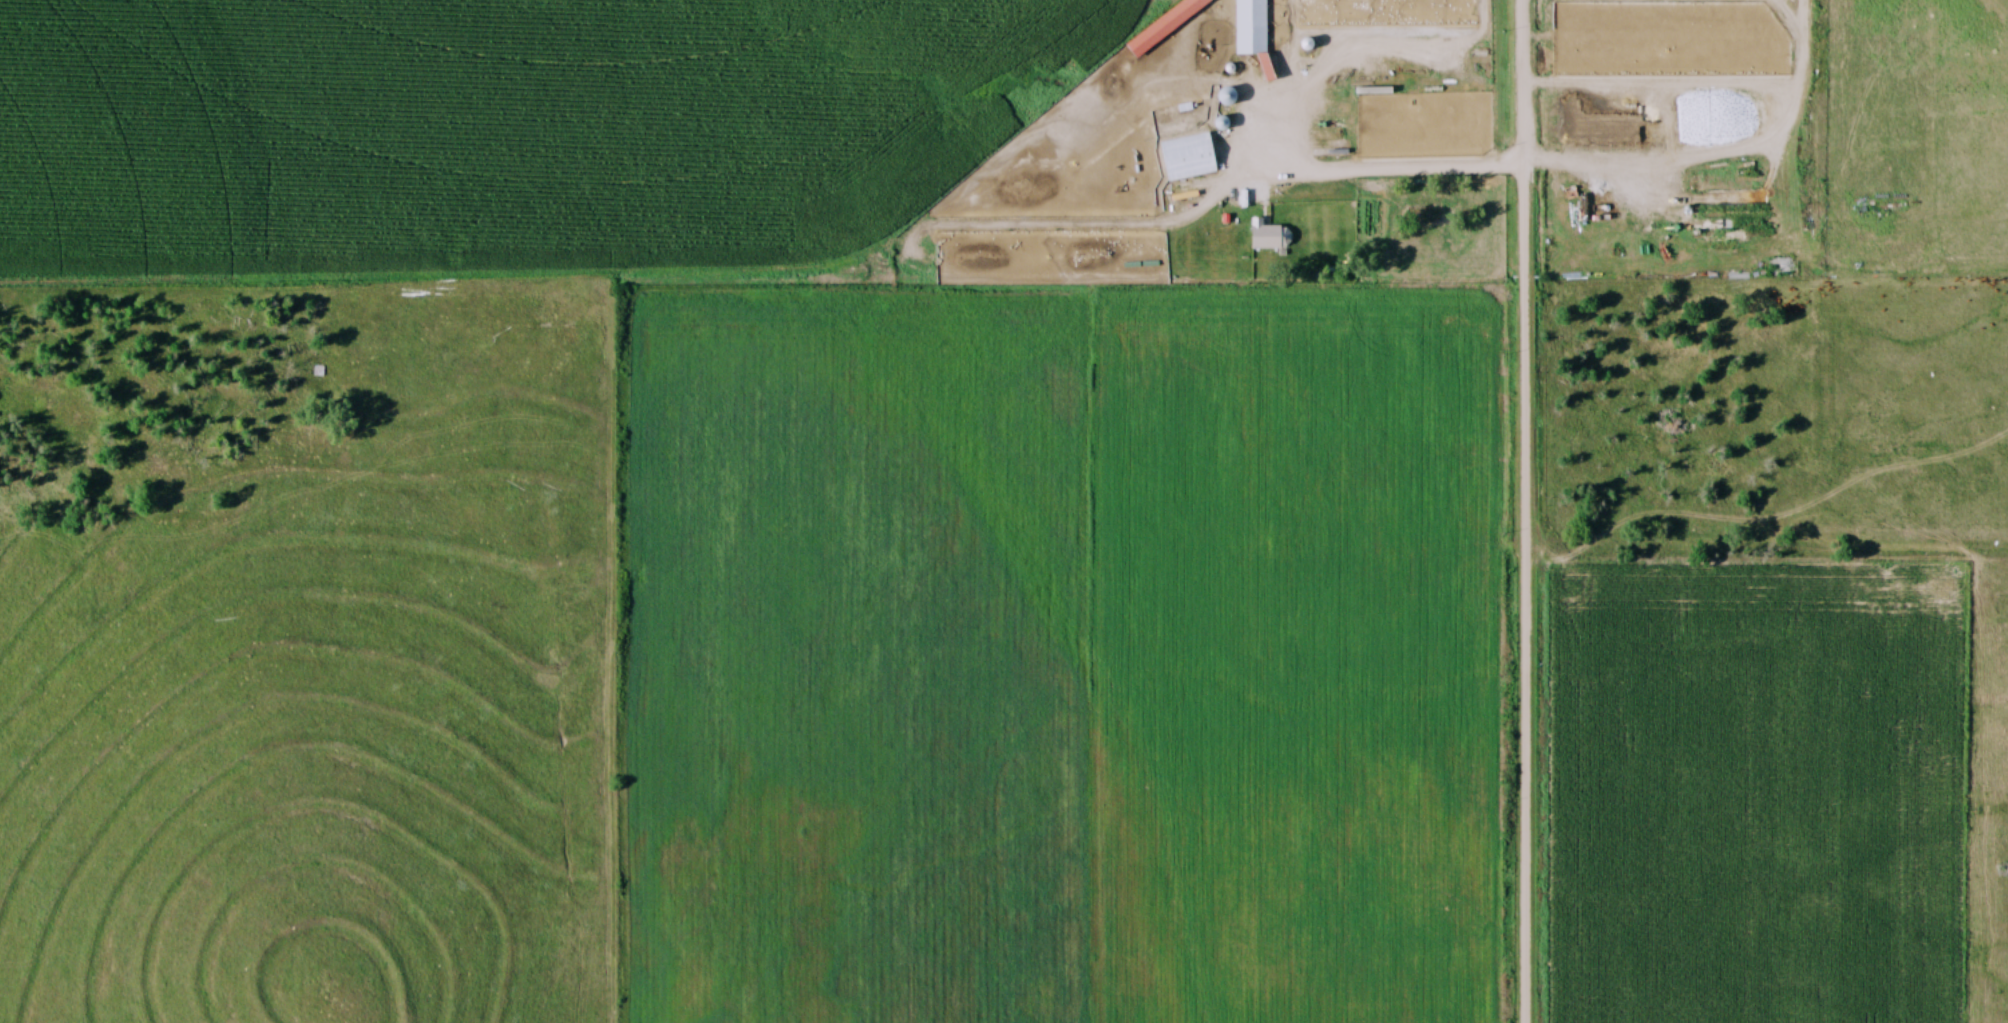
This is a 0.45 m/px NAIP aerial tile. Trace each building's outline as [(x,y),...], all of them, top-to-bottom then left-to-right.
[(1159,142),(1166,182),(1216,174),(1210,134),(1159,142)] [(1251,247),(1289,247),(1289,226),(1260,226),(1260,219),(1251,219),(1251,247)]
